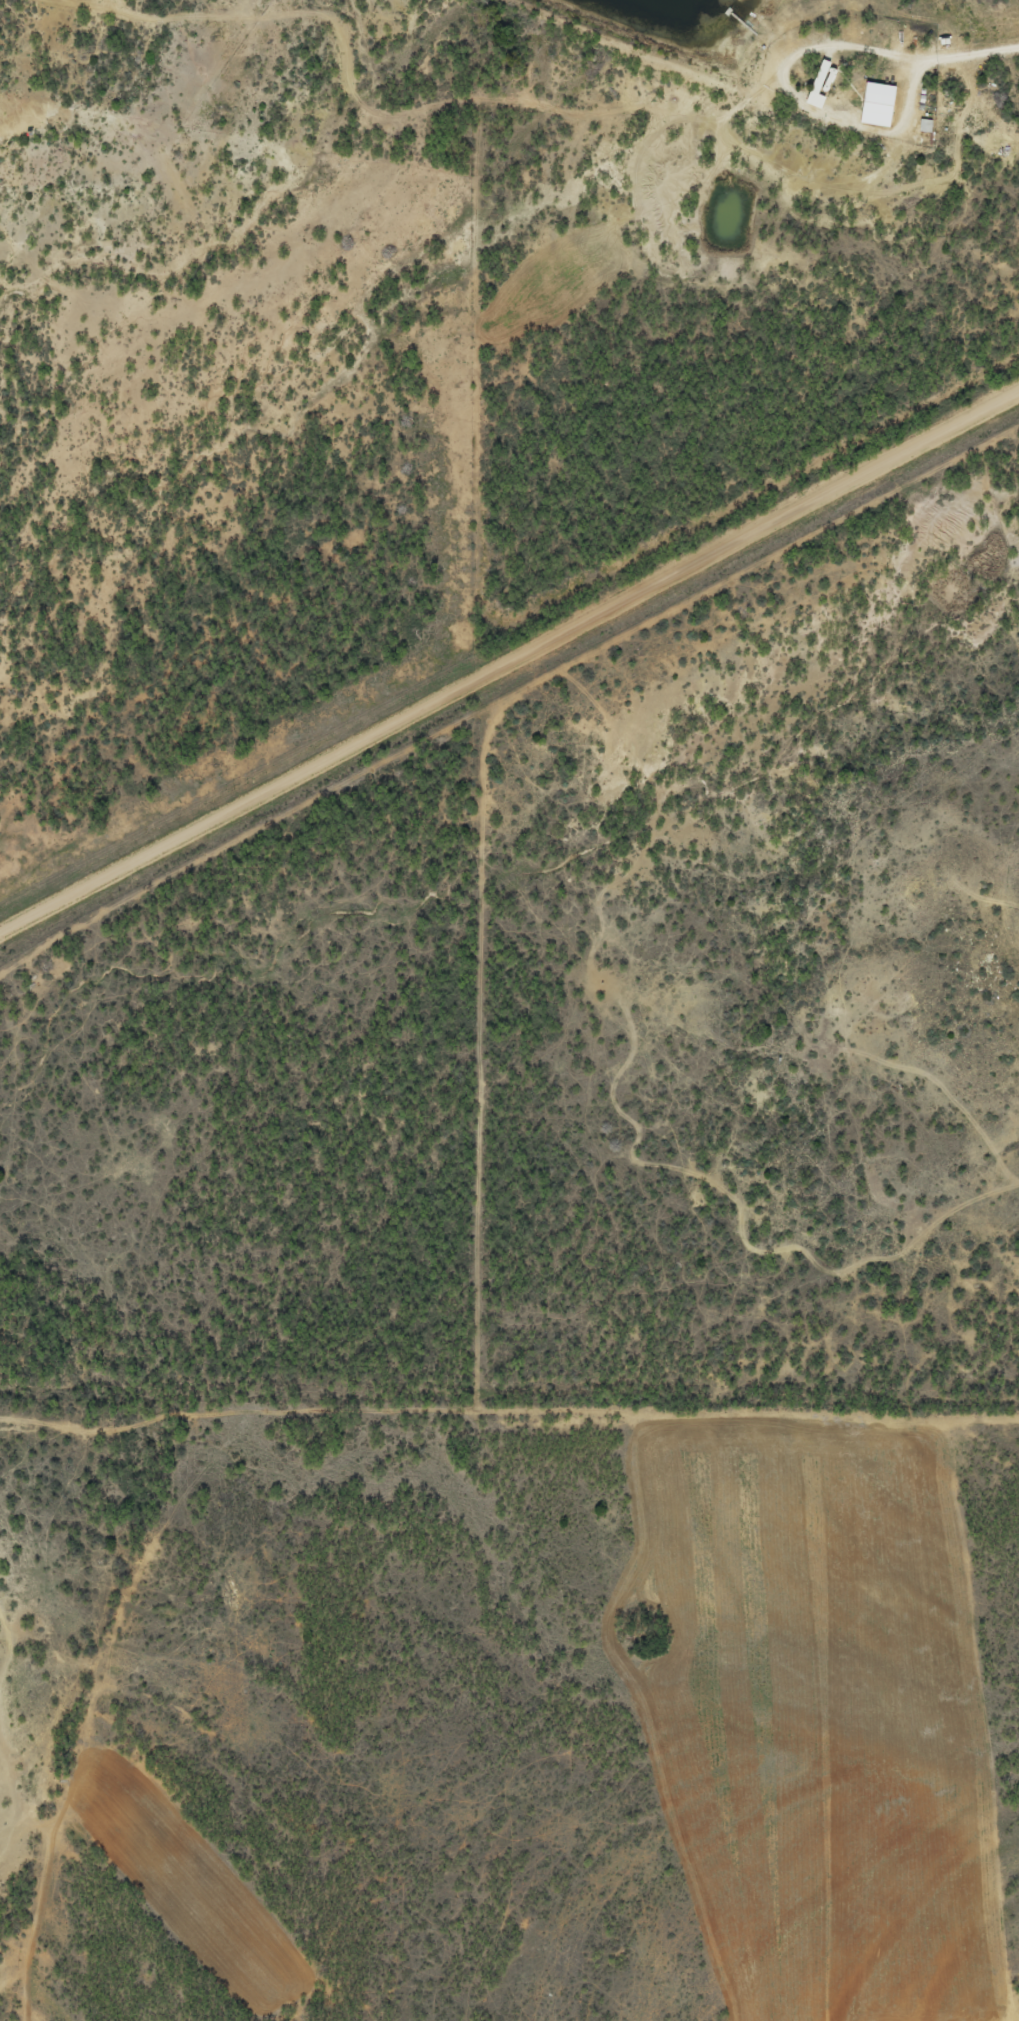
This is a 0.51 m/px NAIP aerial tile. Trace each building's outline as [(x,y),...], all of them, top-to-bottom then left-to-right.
[(797,102),(815,110),(836,61),(818,53),(797,102)] [(888,86),(858,81),(851,123),(881,127),(888,86)]
